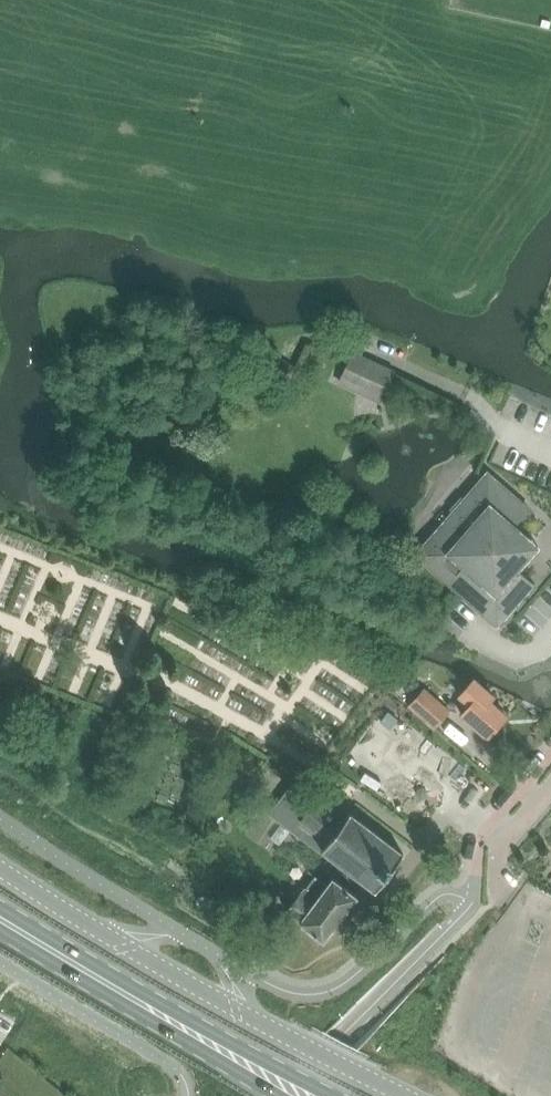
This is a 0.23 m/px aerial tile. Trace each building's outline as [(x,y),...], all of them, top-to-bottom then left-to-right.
[(354,350),(338,383),(381,403),(396,370),(354,350)] [(538,546),(515,526),(529,509),(487,473),(416,555),(498,626),(534,584),(518,570),(538,546)] [(469,704),(461,714),(488,737),(506,716),(489,701),(494,696),(473,679),(459,695),(469,704)] [(411,709),(434,728),(449,710),(424,689),(409,707),(411,709)] [(323,849),(376,890),(403,854),(332,799),(326,808),(315,800),(293,783),(270,814),(292,831),(320,852),(323,849)] [(324,940),(337,923),(357,897),(333,879),(328,886),(316,876),(306,888),(305,887),(287,911),(301,921),(300,922),(324,940)]
